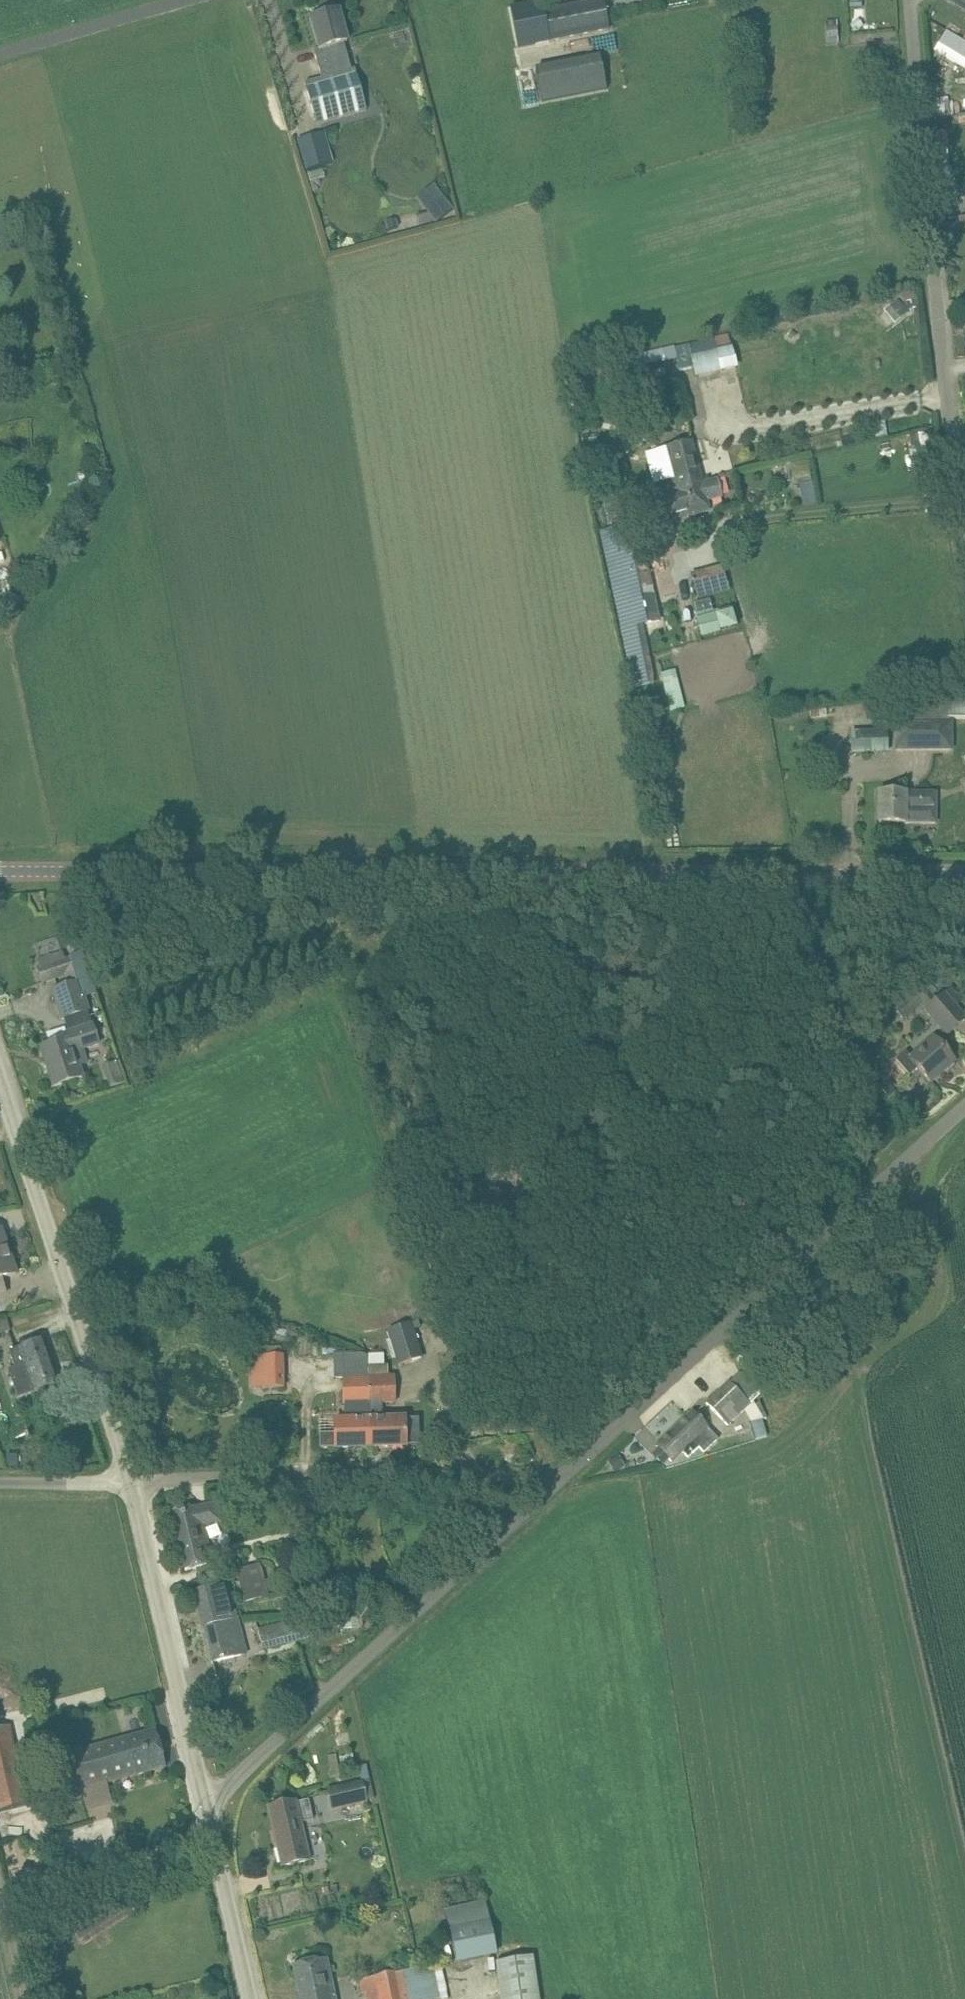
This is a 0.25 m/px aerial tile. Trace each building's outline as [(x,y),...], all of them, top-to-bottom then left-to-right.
[(510,7),(518,48),(534,45),(610,30),(604,0),(596,0),(581,3),(544,10),(542,1),(510,7)] [(964,9),(964,0),(950,0),(964,9)] [(347,42),(344,30),(339,10),(311,18),(319,49),(314,50),(322,78),(305,83),(316,124),(366,110),(355,69),(352,70),(344,43),(347,42)] [(934,52),(964,70),(964,42),(946,30),(934,52)] [(538,100),(606,91),(601,56),(534,64),(538,100)] [(326,132),(297,137),(304,169),(332,163),(326,132)] [(946,132),(935,133),(937,149),(938,149),(947,148),(948,148),(946,132)] [(416,194),(434,221),(453,209),(435,182),(416,194)] [(718,343),(717,337),(709,339),(643,353),(645,364),(677,357),(680,371),(696,368),(698,377),(737,367),(731,341),(718,343)] [(682,383),(676,384),(674,374),(656,378),(667,427),(690,421),(682,383)] [(645,453),(654,486),(670,481),(671,487),(684,483),(686,489),(718,479),(702,483),(691,442),(645,453)] [(809,460),(787,465),(790,483),(795,486),(799,485),(803,506),(817,503),(809,460)] [(723,497),(718,479),(686,489),(684,483),(671,487),(670,481),(654,486),(641,489),(653,527),(709,511),(706,502),(723,497)] [(639,524),(603,532),(633,681),(653,677),(643,625),(660,622),(639,524)] [(720,564),(689,574),(696,598),(728,589),(720,564)] [(738,628),(733,610),(716,613),(720,631),(738,628)] [(670,672),(660,675),(665,695),(675,693),(670,672)] [(894,704),(894,751),(953,750),(953,719),(964,718),(964,703),(953,704),(894,704)] [(851,731),(852,751),(888,750),(887,730),(851,731)] [(879,793),(879,823),(941,823),(941,808),(922,807),(922,793),(879,793)] [(37,968),(42,984),(79,971),(74,955),(37,968)] [(53,990),(62,1019),(88,1011),(79,982),(53,990)] [(917,1009),(920,1006),(935,1023),(937,1022),(948,1035),(964,1020),(964,1018),(956,1007),(963,1000),(951,986),(944,993),(944,994),(937,1000),(924,984),(908,998),(917,1009)] [(64,1032),(66,1039),(41,1047),(54,1086),(82,1077),(74,1052),(100,1044),(93,1022),(64,1032)] [(955,1061),(942,1046),(934,1037),(911,1057),(906,1052),(896,1061),(910,1076),(919,1068),(931,1082),(955,1061)] [(847,1069),(834,1076),(839,1087),(852,1081),(847,1069)] [(0,1229),(0,1295),(6,1293),(1,1279),(17,1274),(1,1229),(0,1229)] [(0,1318),(0,1334),(9,1332),(5,1317),(0,1318)] [(423,1356),(412,1322),(387,1331),(398,1366),(423,1356)] [(60,1384),(44,1339),(9,1351),(15,1367),(25,1364),(34,1393),(60,1384)] [(284,1387),(282,1355),(261,1357),(262,1388),(284,1387)] [(751,1403),(760,1395),(739,1373),(730,1382),(730,1381),(706,1403),(728,1426),(751,1404),(751,1403)] [(394,1376),(368,1376),(368,1378),(370,1419),(371,1446),(420,1445),(419,1419),(405,1419),(405,1418),(382,1419),(382,1404),(395,1403),(394,1376)] [(334,1434),(319,1435),(320,1448),(371,1446),(370,1419),(368,1378),(343,1378),(342,1378),(342,1403),(344,1403),(345,1420),(334,1420),(334,1434)] [(761,1419),(750,1422),(755,1439),(771,1435),(767,1419),(760,1403),(754,1407),(761,1419)] [(707,1428),(708,1427),(693,1412),(657,1446),(660,1450),(653,1456),(671,1455),(669,1459),(672,1462),(682,1451),(688,1457),(698,1447),(704,1452),(717,1439),(707,1428)] [(166,1433),(161,1416),(147,1421),(153,1437),(166,1433)] [(645,1456),(633,1460),(636,1466),(647,1462),(645,1456)] [(216,1501),(198,1506),(171,1512),(186,1571),(213,1564),(203,1525),(221,1521),(216,1501)] [(272,1579),(263,1581),(258,1564),(236,1570),(244,1600),(267,1594),(275,1592),(272,1579)] [(228,1583),(194,1591),(213,1662),(246,1654),(228,1583)] [(306,1640),(301,1619),(258,1629),(263,1650),(306,1640)] [(0,1728),(0,1811),(27,1805),(9,1726),(0,1728)] [(155,1730),(136,1736),(61,1757),(72,1794),(166,1767),(155,1730)] [(366,1765),(358,1767),(361,1781),(362,1781),(369,1779),(366,1765)] [(332,1809),(367,1801),(362,1781),(361,1781),(327,1789),(332,1809)] [(316,1798),(309,1799),(295,1802),(269,1807),(283,1866),(308,1860),(300,1823),(313,1820),(312,1813),(319,1812),(316,1798)] [(456,1962),(496,1953),(485,1901),(445,1910),(456,1962)] [(502,1998),(541,1998),(534,1955),(496,1961),(502,1998)] [(312,1961),(293,1965),(299,1996),(295,1997),(296,1998),(336,1998),(327,1958),(312,1961)] [(365,1993),(366,1998),(435,1998),(428,1967),(398,1973),(398,1972),(359,1980),(362,1994),(365,1993)]
